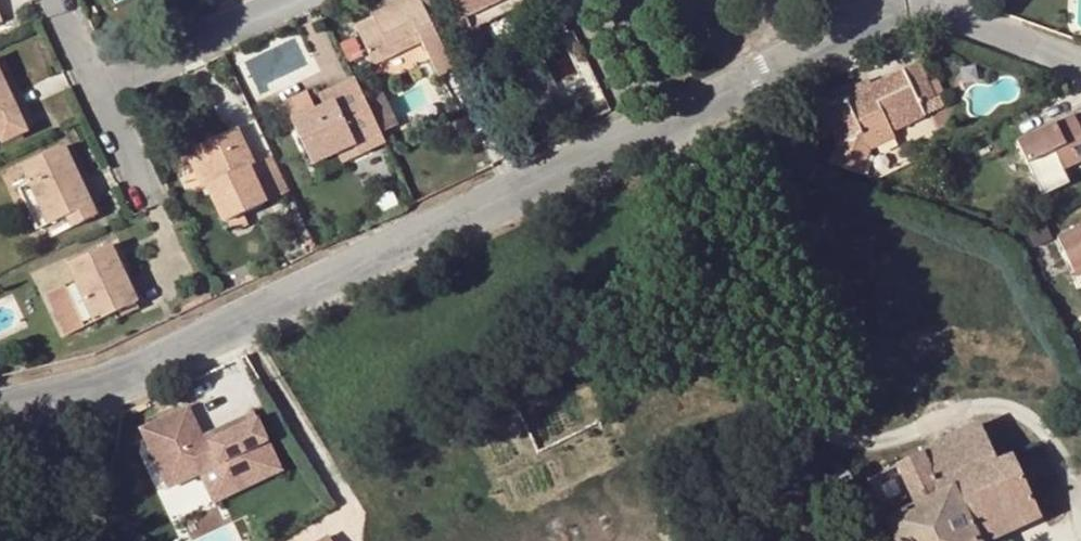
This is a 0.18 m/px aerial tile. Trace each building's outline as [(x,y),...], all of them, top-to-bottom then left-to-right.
[(397,51),(394,44),(416,34),(419,42),(428,59),(443,52),(418,0),(388,0),(367,9),(372,19),(356,27),(373,62),(397,51)] [(464,17),(499,0),(455,0),(464,17)] [(464,17),(470,30),(477,27),(532,0),(499,0),(464,17)] [(560,14),(546,20),(555,37),(568,32),(560,14)] [(464,17),(449,24),(473,74),(495,63),(477,27),(470,30),(464,17)] [(397,51),(419,42),(416,34),(394,44),(397,51)] [(0,58),(0,76),(20,118),(29,114),(1,57),(0,58)] [(856,93),(818,111),(831,137),(835,146),(860,134),(855,124),(881,113),(884,121),(918,106),(924,115),(945,106),(939,93),(934,96),(916,63),(869,86),(856,93)] [(2,143),(26,131),(20,118),(0,76),(0,138),(2,143)] [(385,144),(354,78),(318,95),(323,105),(291,121),(311,164),(336,154),(354,145),(359,156),(385,144)] [(853,86),(856,93),(869,86),(866,80),(853,86)] [(890,132),(924,115),(918,106),(884,121),(890,132)] [(860,134),(884,121),(881,113),(855,124),(860,134)] [(1026,164),(1053,151),(1056,159),(1062,170),(1080,161),(1080,123),(1077,125),(1072,116),(1016,142),(1026,164)] [(835,146),(828,164),(862,176),(870,151),(893,140),(890,132),(884,121),(860,134),(835,146)] [(237,128),(230,131),(238,147),(244,143),(237,128)] [(249,167),(254,164),(244,143),(238,147),(230,131),(195,147),(212,184),(206,186),(205,187),(222,223),(227,221),(232,234),(248,225),(243,214),(266,204),(249,167)] [(354,145),(336,154),(341,165),(359,156),(354,145)] [(63,147),(23,166),(30,182),(19,188),(39,228),(66,216),(70,227),(94,215),(63,147)] [(189,149),(205,187),(206,186),(212,184),(195,147),(189,149)] [(1029,171),(1056,159),(1053,151),(1026,164),(1029,171)] [(290,192),(272,155),(254,164),(249,167),(266,204),(290,192)] [(1071,269),(1080,265),(1080,226),(1056,237),(1071,269)] [(107,245),(68,264),(76,281),(49,295),(68,333),(114,312),(117,318),(137,308),(107,245)] [(1080,273),(1080,265),(1071,269),(1074,277),(1080,273)] [(202,437),(188,408),(141,429),(169,488),(200,473),(220,465),(234,493),(281,470),(256,419),(210,442),(205,444),(202,437)] [(254,413),(202,437),(205,444),(210,442),(256,419),(254,413)] [(1039,515),(1011,456),(996,463),(977,425),(866,479),(895,540),(984,540),(1039,515)] [(220,465),(200,473),(214,502),(234,493),(220,465)] [(196,540),(241,540),(230,520),(194,538),(196,540)]
